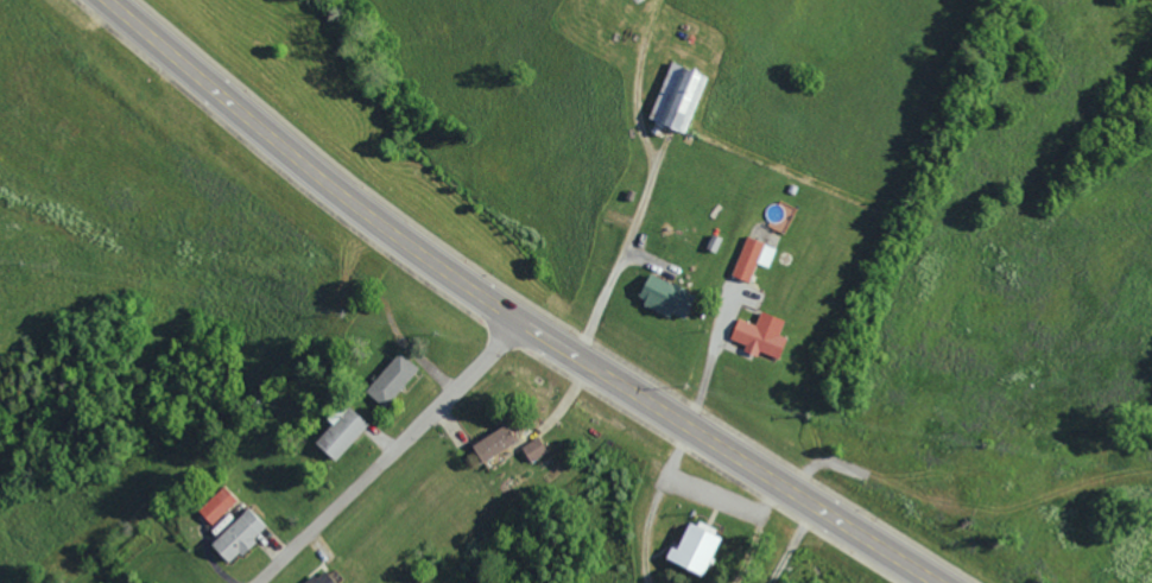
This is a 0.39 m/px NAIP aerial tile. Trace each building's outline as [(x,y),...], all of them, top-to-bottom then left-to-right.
[(647,118),(684,132),(705,75),(669,61),(647,118)] [(776,247),(745,236),(731,275),(750,281),(757,263),(768,267),(776,247)] [(644,274),(635,302),(683,318),(693,290),(644,274)] [(785,337),(778,334),(783,320),(759,311),(754,324),(736,317),(728,341),(777,359),(785,337)] [(363,392),(383,408),(416,367),(396,351),(363,392)] [(333,461),(366,424),(346,406),(313,442),(333,461)] [(469,444),(479,462),(515,442),(505,424),(469,444)] [(546,451),(538,437),(519,448),(528,463),(546,451)] [(197,510),(211,525),(237,500),(223,486),(197,510)] [(230,564),(266,526),(245,507),(210,545),(230,564)] [(720,534),(688,519),(674,549),(668,546),(663,558),(701,575),(720,534)] [(324,570),(305,582),(333,582),(324,570)]
